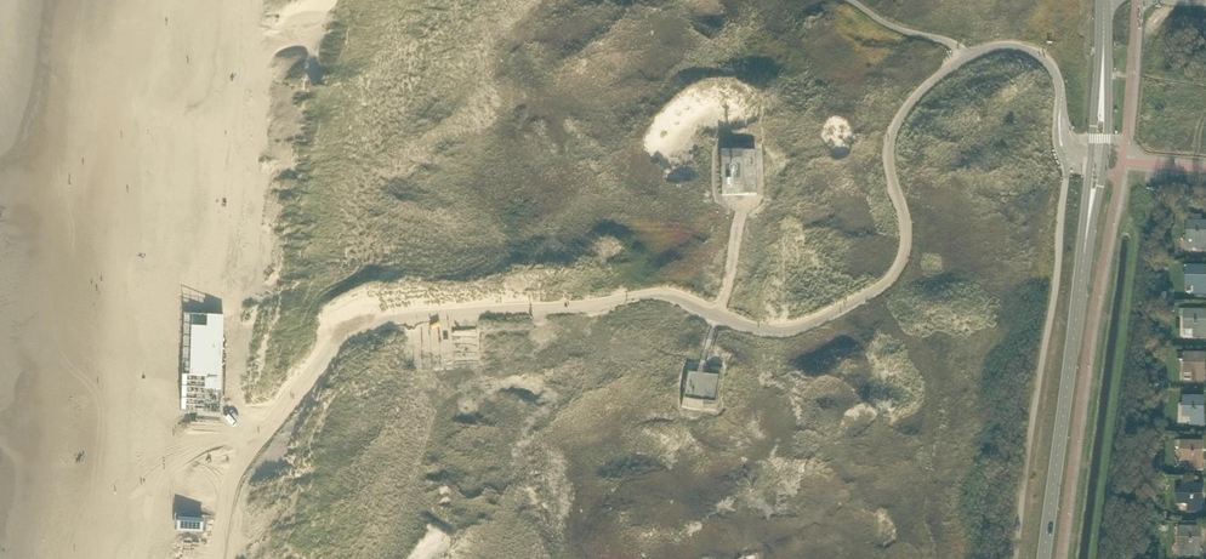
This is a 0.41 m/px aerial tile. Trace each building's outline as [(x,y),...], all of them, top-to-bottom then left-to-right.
[(755,150),(720,151),(721,196),(756,195),(755,150)] [(1188,220),(1187,247),(1205,247),(1205,223),(1188,222),(1188,220)] [(1187,266),(1186,286),(1187,286),(1187,285),(1195,285),(1195,294),(1205,294),(1205,266),(1205,268),(1187,267),(1187,266)] [(254,303),(209,301),(207,367),(252,369),(254,303)] [(1180,316),(1186,316),(1185,330),(1185,335),(1205,336),(1205,329),(1205,328),(1205,310),(1205,311),(1186,311),(1186,309),(1180,309),(1180,316)] [(1185,353),(1177,353),(1177,359),(1185,359),(1184,373),(1185,373),(1185,372),(1205,373),(1205,372),(1204,372),(1205,354),(1204,354),(1204,355),(1185,355),(1185,353)] [(703,366),(686,364),(680,409),(715,414),(721,369),(703,366)] [(1184,398),(1184,397),(1183,417),(1184,417),(1184,416),(1204,416),(1204,415),(1203,415),(1204,397),(1203,397),(1203,398),(1184,398)] [(1183,442),(1183,440),(1182,461),(1183,461),(1183,459),(1203,460),(1203,459),(1202,459),(1203,441),(1202,441),(1202,442),(1183,442)] [(1182,485),(1182,484),(1182,491),(1177,491),(1177,503),(1181,503),(1181,504),(1182,505),(1182,503),(1202,503),(1201,503),(1202,484),(1201,484),(1201,486),(1182,485)] [(170,516),(169,531),(183,532),(197,532),(202,533),(203,526),(203,516),(204,511),(199,511),(187,510),(171,510),(170,516)] [(1200,546),(1201,528),(1181,528),(1180,554),(1194,555),(1194,547),(1201,547),(1201,546),(1200,546)] [(221,546),(217,555),(227,558),(239,558),(241,554),(221,546)]
